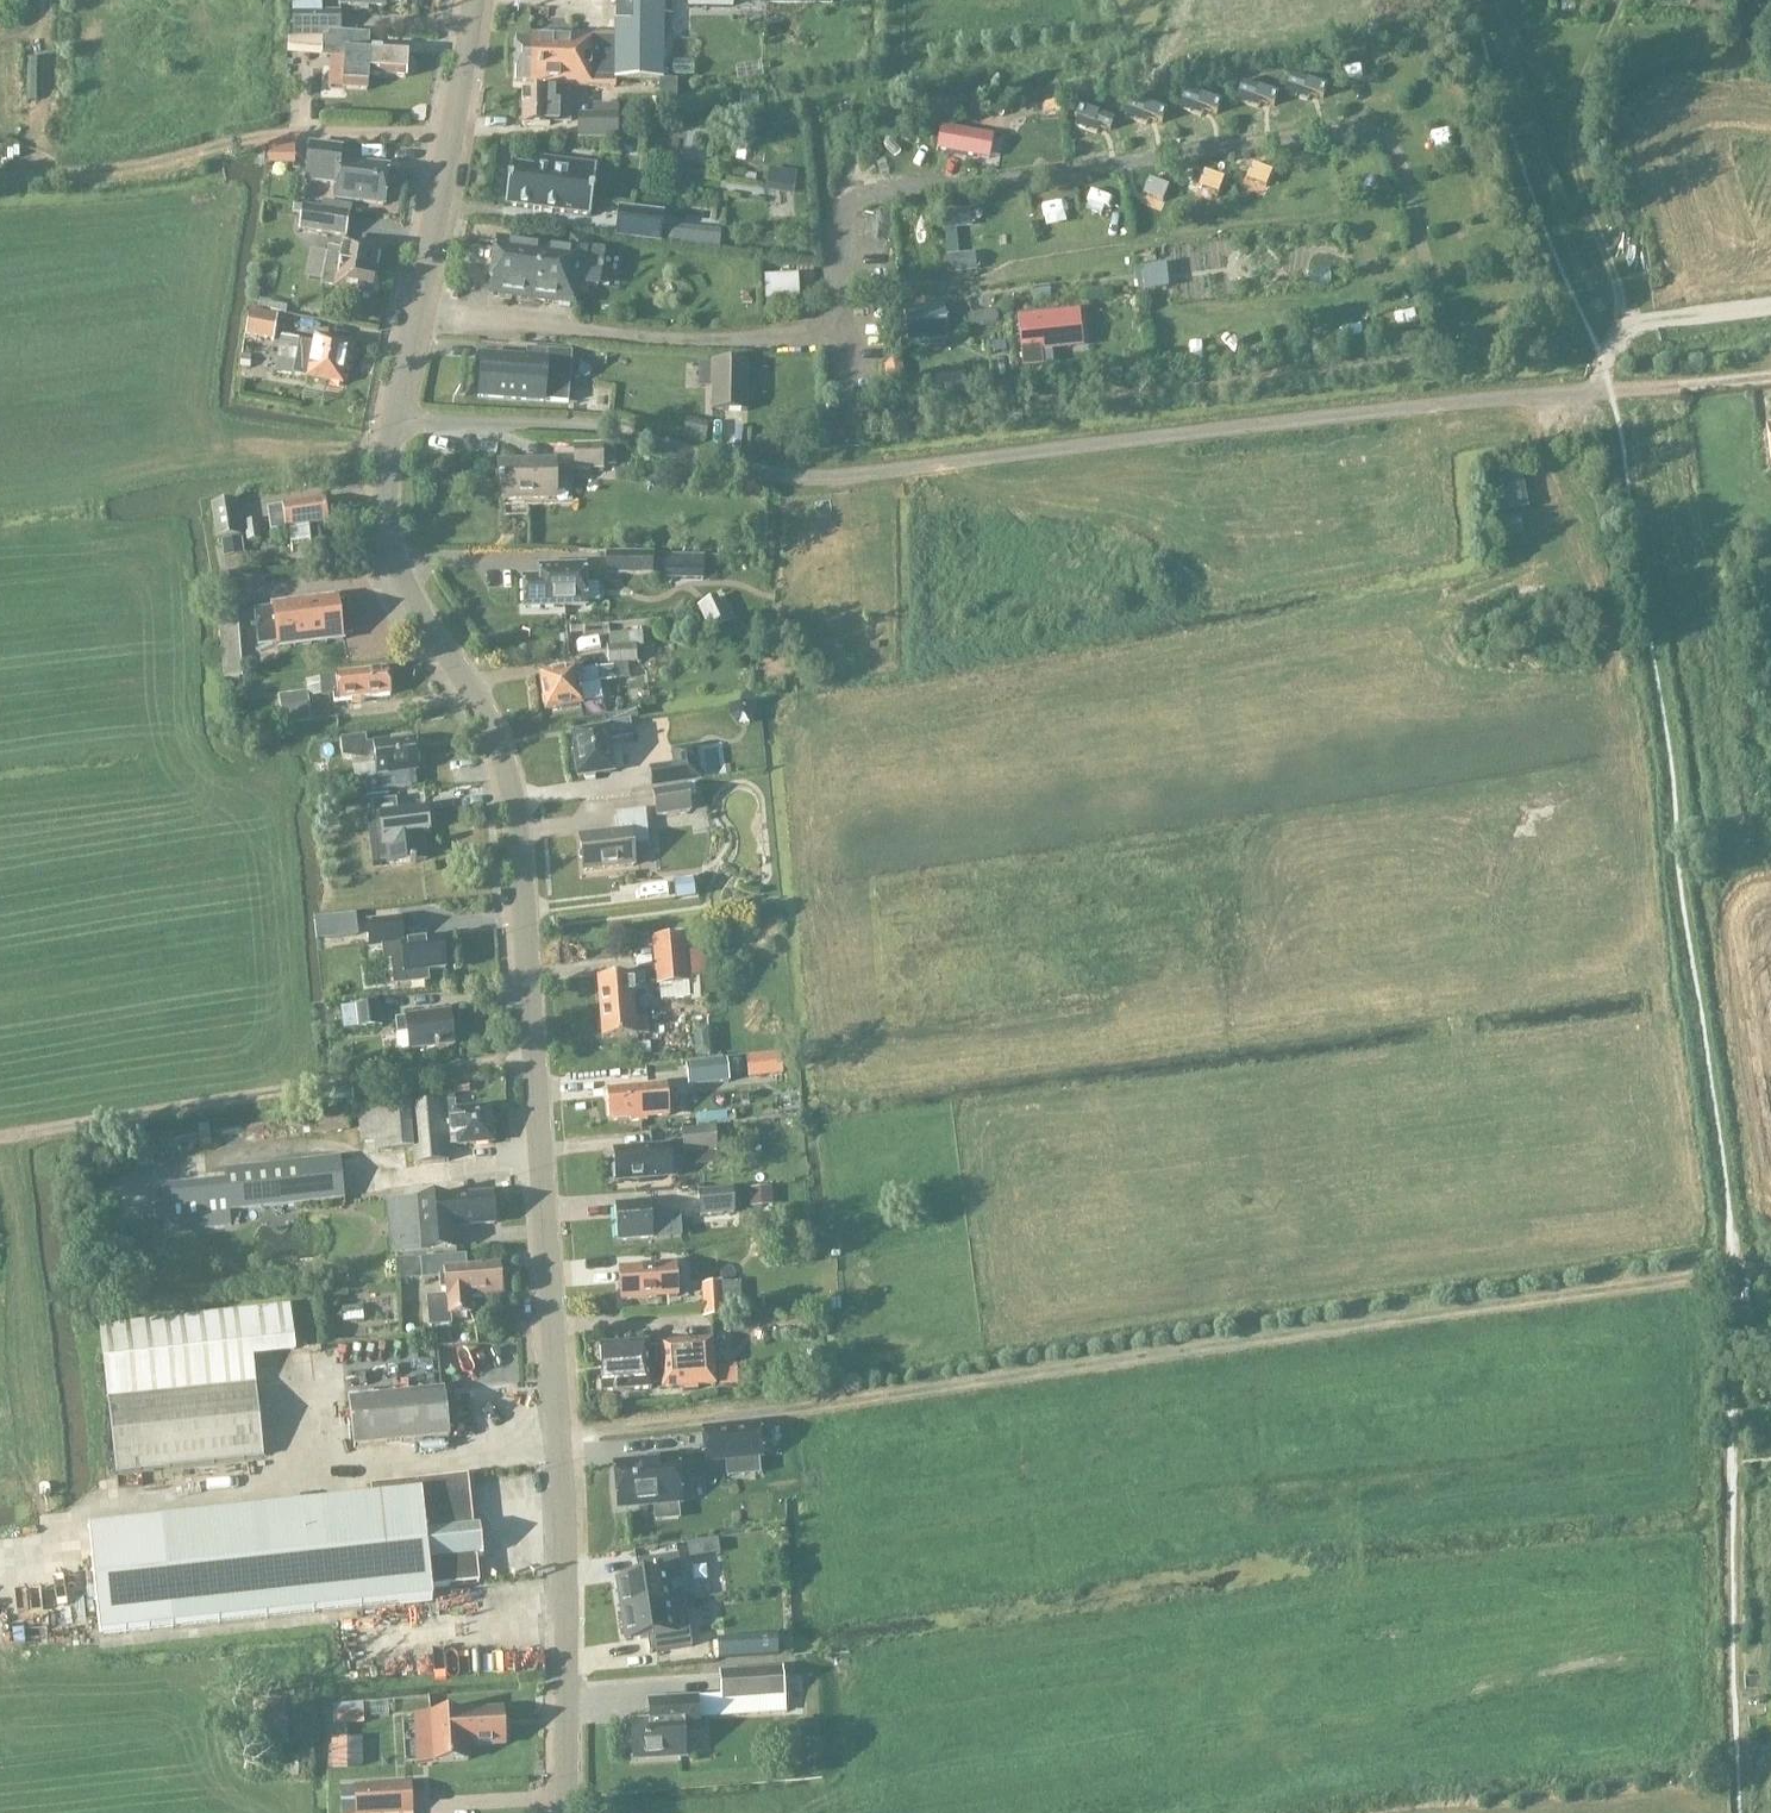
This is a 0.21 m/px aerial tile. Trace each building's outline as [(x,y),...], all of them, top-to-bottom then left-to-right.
[(406,0),(339,0),(339,6),(386,8),(387,3),(406,4),(406,0)] [(613,35),(594,35),(594,36),(533,35),(533,40),(515,40),(515,82),(543,83),(543,87),(593,88),(593,87),(615,87),(616,80),(661,80),(661,16),(671,16),(671,0),(613,0),(613,35)] [(292,4),(292,38),(322,37),(327,37),(327,32),(340,33),(339,13),(321,12),(320,5),(292,4)] [(327,37),(322,37),(321,57),(344,59),(342,89),(365,90),(366,76),(405,78),(406,52),(355,49),(356,34),(340,33),(327,32),(327,37)] [(1291,76),(1286,89),(1322,101),(1326,89),(1291,76)] [(1272,109),(1277,96),(1241,84),(1237,97),(1272,109)] [(569,122),(570,92),(548,91),(522,91),(521,126),(548,126),(548,122),(569,122)] [(1184,92),(1180,104),(1215,116),(1219,104),(1184,92)] [(1129,100),(1124,113),(1160,125),(1164,113),(1129,100)] [(1108,133),(1112,121),(1077,109),(1072,121),(1108,133)] [(480,118),(482,131),(502,129),(501,116),(480,118)] [(576,116),(576,138),(616,138),(616,116),(576,116)] [(940,128),(936,151),(980,159),(984,136),(940,128)] [(340,149),(328,147),(309,145),(305,182),(334,185),(333,200),(383,206),(387,168),(339,162),(340,149)] [(534,169),(509,166),(504,206),(589,217),(596,168),(535,160),(534,169)] [(1245,181),(1265,190),(1271,174),(1251,166),(1245,181)] [(1196,188),(1216,196),(1222,181),(1202,173),(1196,188)] [(1141,195),(1162,203),(1168,188),(1148,180),(1141,195)] [(349,213),(301,205),(297,231),(344,239),(349,213)] [(662,213),(618,208),(615,238),(659,243),(662,213)] [(943,214),(944,230),(970,227),(968,212),(943,214)] [(901,247),(913,255),(928,231),(916,223),(901,247)] [(568,251),(495,241),(487,296),(574,307),(577,286),(596,289),(601,256),(585,254),(586,241),(569,239),(568,251)] [(326,255),(320,284),(320,285),(334,288),(333,289),(337,290),(337,293),(350,296),(351,293),(371,297),(375,276),(371,275),(376,250),(343,243),(341,251),(327,248),(326,255)] [(320,284),(326,255),(310,252),(305,280),(320,284)] [(1161,263),(1144,264),(1146,290),(1163,289),(1161,263)] [(1048,302),(1047,288),(1030,290),(1031,303),(1048,302)] [(246,337),(273,342),(278,316),(251,311),(246,337)] [(940,335),(939,313),(903,317),(906,339),(940,335)] [(1068,313),(1018,318),(1022,368),(1040,366),(1039,352),(1050,351),(1050,348),(1071,346),(1068,313)] [(281,338),(278,351),(274,371),(306,377),(306,378),(341,385),(345,365),(349,342),(313,335),(312,343),(281,338)] [(525,350),(525,360),(480,356),(477,397),(543,403),(543,402),(567,404),(571,353),(525,350)] [(240,356),(239,368),(249,368),(250,357),(240,356)] [(892,357),(884,368),(885,379),(895,388),(904,380),(903,365),(892,357)] [(747,362),(710,362),(710,411),(747,412),(747,362)] [(709,425),(686,419),(682,434),(705,440),(709,425)] [(572,471),(601,471),(601,447),(572,447),(572,471)] [(557,461),(554,461),(497,463),(498,487),(501,487),(502,501),(558,499),(557,461)] [(1526,493),(1523,472),(1487,478),(1492,508),(1534,501),(1532,492),(1526,493)] [(323,501),(266,509),(269,533),(287,529),(289,544),(309,541),(307,527),(326,524),(323,501)] [(212,506),(217,540),(241,537),(236,502),(212,506)] [(1496,513),(1497,526),(1518,525),(1517,511),(1496,513)] [(262,541),(259,521),(243,523),(246,543),(262,541)] [(242,540),(220,543),(222,561),(244,558),(242,540)] [(606,555),(606,577),(653,577),(652,555),(606,555)] [(702,580),(702,557),(664,557),(664,580),(702,580)] [(522,578),(523,608),(584,606),(583,566),(538,567),(538,578),(522,578)] [(277,649),(342,640),(336,598),(271,606),(272,610),(261,612),(262,617),(254,618),(257,642),(265,641),(266,646),(276,645),(277,649)] [(219,617),(223,676),(224,681),(243,679),(235,612),(219,614),(219,617)] [(540,678),(543,696),(540,697),(542,705),(545,706),(546,710),(601,700),(599,684),(628,679),(627,664),(637,663),(636,648),(644,648),(643,633),(610,635),(610,648),(607,648),(608,667),(573,673),(573,672),(540,678)] [(320,697),(332,696),(332,700),(350,698),(350,701),(388,696),(385,670),(347,674),(347,676),(335,678),(319,679),(320,697)] [(319,697),(317,679),(307,680),(308,692),(280,696),(283,725),(311,721),(308,699),(319,697)] [(571,734),(572,741),(569,741),(570,751),(573,751),(577,777),(611,772),(607,742),(631,738),(628,722),(604,725),(604,730),(571,734)] [(389,743),(372,745),(366,746),(365,739),(339,742),(341,759),(374,764),(375,776),(416,771),(416,767),(419,764),(418,756),(414,753),(413,742),(389,745),(389,743)] [(648,769),(651,789),(699,782),(694,748),(670,752),(672,766),(648,769)] [(653,793),(657,818),(691,813),(687,788),(653,793)] [(324,809),(331,817),(342,807),(335,799),(324,809)] [(387,865),(423,861),(420,833),(428,832),(425,813),(396,817),(394,800),(369,803),(371,820),(365,821),(371,867),(387,865)] [(580,837),(584,872),(631,866),(629,845),(647,843),(643,811),(613,814),(616,833),(580,837)] [(694,897),(691,880),(672,883),(674,900),(694,897)] [(355,915),(327,919),(330,941),(358,937),(355,915)] [(382,961),(390,961),(392,987),(429,983),(427,971),(444,969),(440,938),(404,942),(401,918),(364,923),(367,948),(381,946),(382,961)] [(689,984),(685,936),(653,939),(657,986),(689,984)] [(598,1009),(633,1006),(632,993),(644,992),(643,975),(630,976),(630,975),(596,978),(598,1009)] [(691,981),(692,1002),(720,1001),(719,979),(691,981)] [(351,1007),(354,1030),(382,1027),(379,1003),(351,1007)] [(633,1006),(598,1009),(601,1039),(635,1036),(647,1035),(646,1018),(634,1019),(633,1006)] [(398,1053),(408,1051),(452,1046),(448,1012),(404,1017),(404,1019),(394,1020),(398,1053)] [(637,1043),(638,1060),(652,1059),(651,1042),(637,1043)] [(688,1087),(729,1082),(727,1062),(685,1067),(688,1087)] [(666,1086),(643,1088),(605,1091),(607,1122),(628,1120),(628,1122),(669,1119),(666,1086)] [(321,1097),(323,1109),(354,1105),(352,1093),(321,1097)] [(457,1146),(490,1143),(487,1110),(454,1113),(453,1102),(408,1106),(408,1102),(357,1107),(360,1144),(376,1142),(377,1153),(411,1150),(412,1165),(447,1162),(446,1147),(457,1146)] [(301,1114),(304,1138),(348,1132),(345,1109),(301,1114)] [(715,1129),(684,1131),(683,1131),(684,1155),(717,1153),(715,1129)] [(735,1140),(735,1151),(754,1151),(753,1140),(735,1140)] [(671,1148),(667,1148),(651,1149),(612,1151),(614,1183),(644,1181),(644,1182),(673,1180),(671,1148)] [(311,1204),(344,1199),(339,1158),(223,1170),(225,1181),(160,1188),(164,1229),(170,1228),(170,1233),(230,1227),(229,1213),(311,1204)] [(127,1182),(127,1195),(152,1196),(153,1168),(143,1168),(142,1183),(127,1182)] [(750,1189),(750,1207),(773,1206),(772,1188),(750,1189)] [(698,1193),(700,1218),(734,1215),(732,1190),(698,1193)] [(451,1196),(416,1199),(416,1200),(395,1201),(397,1226),(418,1225),(420,1252),(456,1249),(454,1227),(493,1224),(490,1196),(451,1199),(451,1196)] [(679,1218),(667,1219),(650,1220),(649,1204),(613,1207),(616,1242),(651,1240),(652,1242),(682,1239),(679,1218)] [(757,1244),(750,1249),(757,1259),(765,1253),(757,1244)] [(443,1278),(445,1296),(425,1298),(427,1328),(451,1327),(450,1316),(469,1315),(468,1297),(501,1294),(499,1265),(466,1268),(465,1256),(420,1259),(394,1261),(395,1281),(443,1278)] [(620,1269),(622,1300),(654,1297),(676,1296),(674,1265),(620,1269)] [(702,1286),(704,1318),(738,1316),(736,1291),(723,1292),(722,1285),(702,1286)] [(211,1286),(199,1287),(201,1302),(212,1301),(211,1286)] [(252,1354),(293,1350),(288,1307),(99,1328),(115,1472),(262,1457),(252,1354)] [(343,1329),(364,1326),(362,1313),(341,1316),(343,1329)] [(736,1365),(714,1367),(712,1341),(658,1344),(659,1348),(647,1349),(647,1344),(599,1346),(602,1393),(650,1391),(650,1386),(661,1385),(661,1390),(737,1385),(736,1365)] [(313,1381),(336,1380),(334,1355),(312,1357),(313,1381)] [(442,1390),(406,1393),(348,1400),(353,1447),(447,1437),(442,1390)] [(757,1426),(701,1431),(704,1464),(760,1459),(757,1426)] [(648,1462),(614,1465),(617,1508),(679,1502),(675,1456),(648,1459),(648,1462)] [(99,1636),(315,1612),(312,1567),(430,1563),(475,1561),(475,1557),(482,1556),(479,1526),(472,1526),(466,1477),(370,1487),(371,1499),(299,1507),(87,1530),(99,1636)] [(689,1559),(702,1557),(700,1542),(686,1544),(689,1559)] [(613,1580),(617,1611),(683,1601),(677,1557),(634,1563),(637,1577),(613,1580)] [(475,1561),(430,1563),(312,1567),(315,1612),(432,1600),(430,1588),(478,1583),(475,1561)] [(683,1601),(617,1611),(622,1641),(645,1638),(647,1652),(690,1646),(683,1601)] [(714,1638),(716,1659),(757,1656),(756,1635),(714,1638)] [(720,1674),(722,1704),(782,1700),(780,1670),(720,1674)] [(1745,1677),(1746,1690),(1759,1689),(1758,1677),(1745,1677)] [(631,1750),(632,1760),(684,1757),(682,1732),(698,1731),(696,1698),(647,1701),(649,1722),(630,1723),(630,1734),(627,1738),(627,1746),(631,1750)] [(284,1739),(286,1700),(257,1699),(255,1738),(284,1739)] [(505,1745),(505,1743),(508,1740),(507,1731),(504,1728),(502,1711),(463,1715),(416,1720),(418,1766),(470,1763),(469,1748),(505,1745)] [(363,1725),(362,1713),(338,1714),(339,1726),(363,1725)] [(329,1737),(329,1770),(345,1770),(345,1737),(329,1737)] [(411,1783),(340,1787),(342,1812),(413,1812),(411,1783)]
